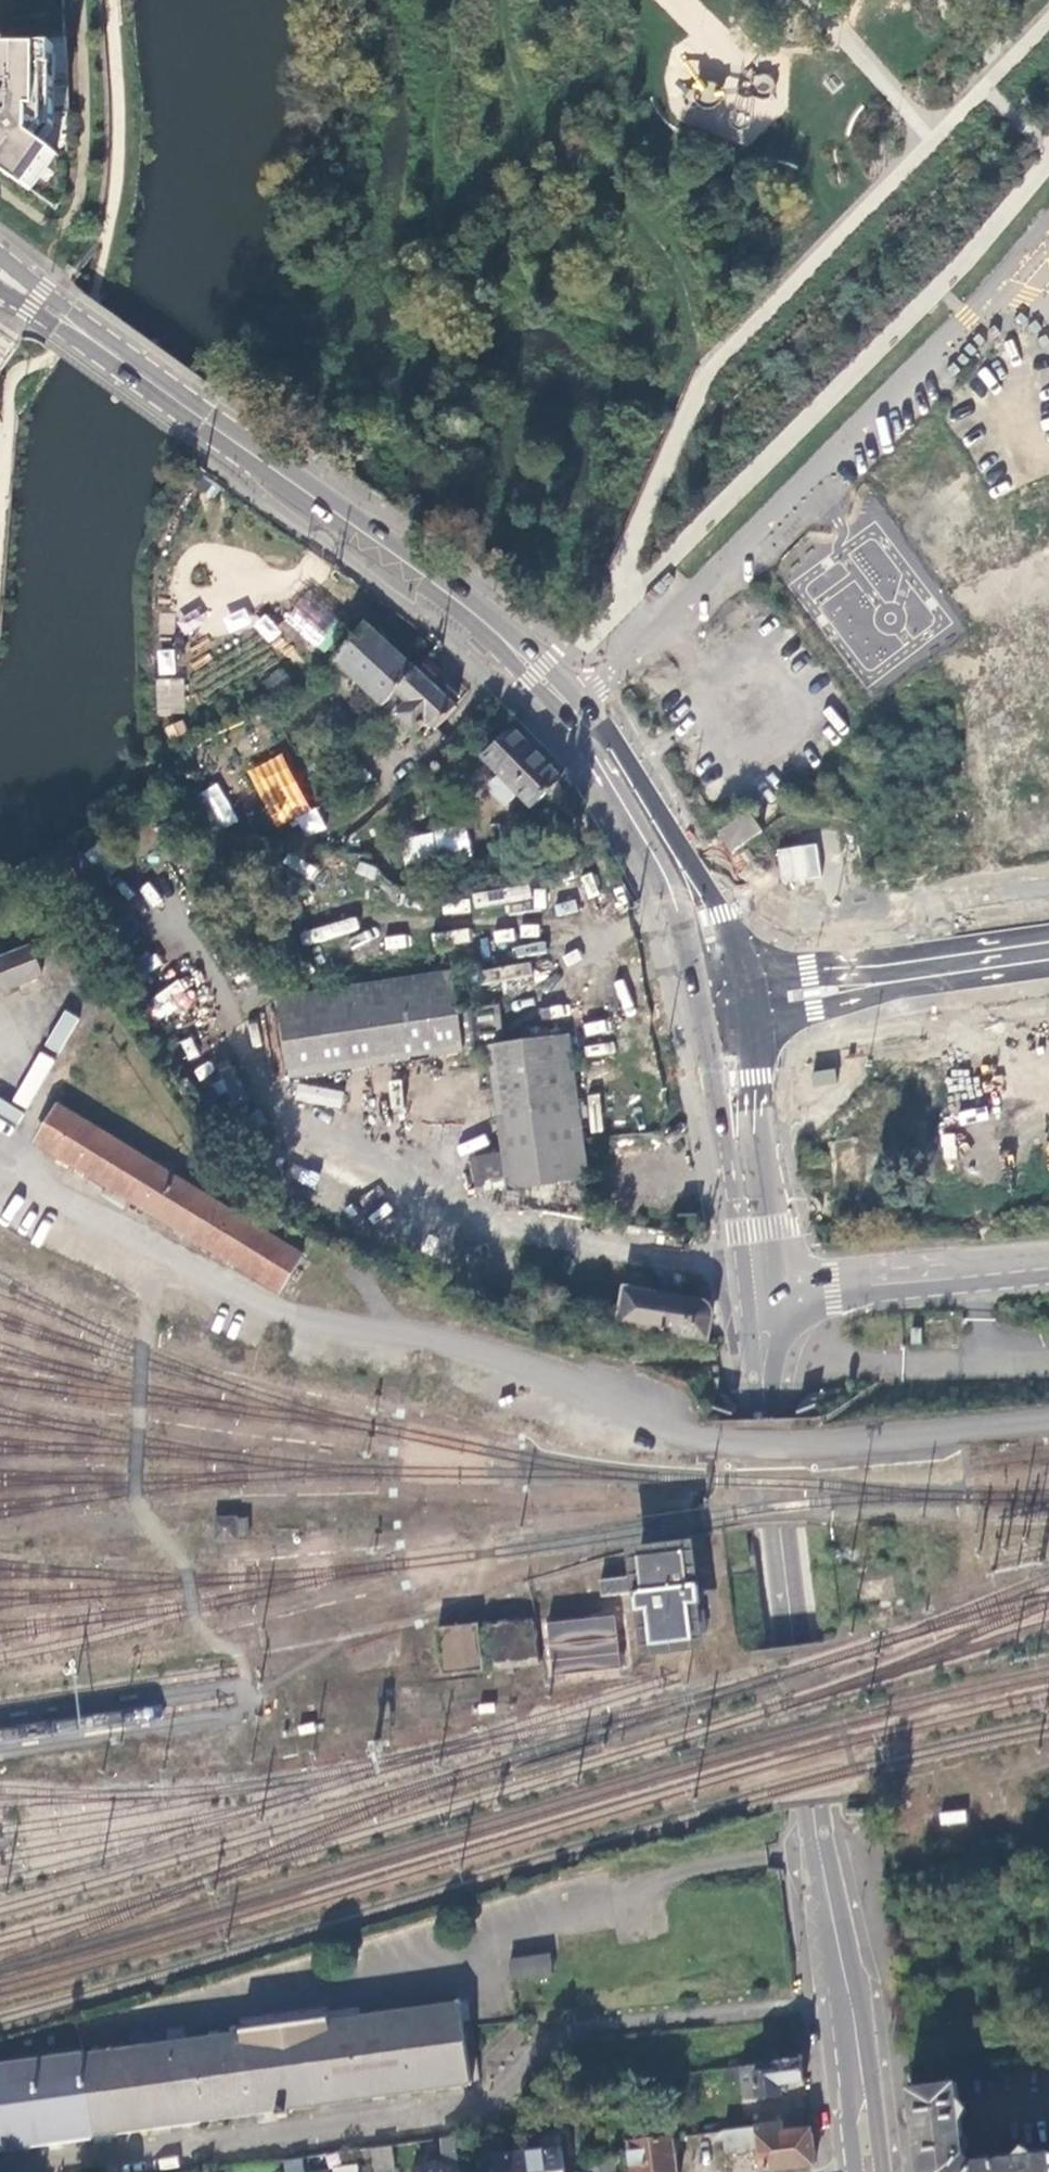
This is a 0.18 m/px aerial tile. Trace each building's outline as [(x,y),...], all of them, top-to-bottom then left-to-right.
[(0,44),(0,172),(27,191),(54,154),(40,143),(51,127),(52,45),(7,45),(7,44),(0,44)] [(313,640),(338,610),(315,591),(290,621),(313,640)] [(353,622),(338,610),(313,640),(328,652),(353,622)] [(337,663),(348,673),(382,638),(373,630),(367,624),(366,624),(336,662),(337,663)] [(396,692),(417,670),(400,655),(382,638),(348,673),(382,705),(383,706),(396,692)] [(436,729),(457,707),(436,687),(417,670),(396,692),(408,704),(398,715),(417,733),(428,721),(436,729)] [(532,808),(563,779),(514,729),(484,758),(532,808)] [(297,818),(303,836),(317,831),(289,751),(248,766),(270,828),(297,818)] [(204,788),(219,827),(235,821),(220,782),(204,788)] [(716,832),(731,853),(761,831),(747,811),(716,832)] [(466,862),(467,845),(408,841),(406,858),(466,862)] [(776,844),(776,862),(817,863),(817,846),(776,844)] [(820,883),(821,865),(780,863),(779,881),(820,883)] [(48,888),(37,874),(34,877),(35,878),(41,888),(42,890),(45,888),(52,899),(55,897),(48,888)] [(70,886),(64,877),(48,888),(55,897),(70,886)] [(41,888),(35,878),(29,881),(36,892),(41,888)] [(44,978),(31,947),(0,959),(0,996),(44,978)] [(503,983),(532,975),(528,961),(499,969),(503,983)] [(452,972),(273,992),(282,1075),(462,1055),(452,972)] [(63,1009),(44,1045),(59,1053),(78,1017),(63,1009)] [(585,1179),(572,1034),(486,1042),(497,1152),(469,1155),(472,1182),(505,1179),(505,1187),(585,1179)] [(29,1108),(51,1057),(38,1051),(15,1102),(29,1108)] [(341,1107),(344,1092),(303,1085),(300,1100),(341,1107)] [(36,1143),(283,1293),(304,1257),(58,1107),(36,1143)] [(709,1340),(712,1311),(706,1304),(699,1302),(628,1289),(621,1325),(709,1340)] [(216,1519),(217,1542),(250,1541),(249,1518),(216,1519)] [(647,1614),(651,1648),(694,1645),(691,1608),(699,1607),(698,1589),(689,1590),(686,1556),(640,1560),(642,1577),(603,1582),(605,1599),(643,1594),(645,1614),(647,1614)] [(860,1569),(862,1613),(910,1611),(909,1567),(860,1569)] [(545,1621),(551,1674),(621,1666),(615,1613),(545,1621)] [(483,1662),(534,1663),(535,1622),(484,1621),(483,1662)] [(440,1670),(478,1670),(477,1624),(439,1625),(440,1670)] [(510,1961),(513,1982),(555,1976),(552,1955),(510,1961)] [(84,2054),(96,2137),(279,2112),(280,2118),(287,2117),(287,2111),(469,2085),(459,2002),(84,2054)] [(96,2137),(84,2054),(0,2065),(0,2150),(96,2137)] [(804,2073),(803,2061),(760,2066),(742,2068),(745,2101),(782,2097),(782,2093),(789,2092),(788,2085),(805,2083),(804,2073)] [(909,2089),(912,2117),(918,2171),(1048,2171),(1048,2155),(1032,2156),(1032,2155),(1012,2157),(1012,2159),(972,2164),(965,2156),(961,2121),(962,2121),(960,2101),(958,2101),(956,2083),(909,2089)] [(724,2133),(727,2153),(761,2149),(763,2171),(764,2171),(815,2166),(813,2151),(811,2131),(805,2131),(802,2112),(757,2117),(758,2129),(724,2133)] [(537,2132),(540,2151),(563,2149),(560,2129),(537,2132)] [(414,2171),(461,2171),(456,2137),(443,2139),(446,2164),(413,2168),(414,2171)] [(675,2139),(632,2144),(635,2171),(679,2171),(675,2139)] [(372,2149),(374,2171),(393,2171),(396,2170),(393,2146),(372,2149)] [(529,2153),(531,2171),(566,2171),(563,2149),(540,2151),(529,2153)] [(529,2153),(495,2157),(497,2171),(531,2171),(529,2153)] [(285,2162),(286,2171),(304,2171),(303,2159),(285,2162)]
